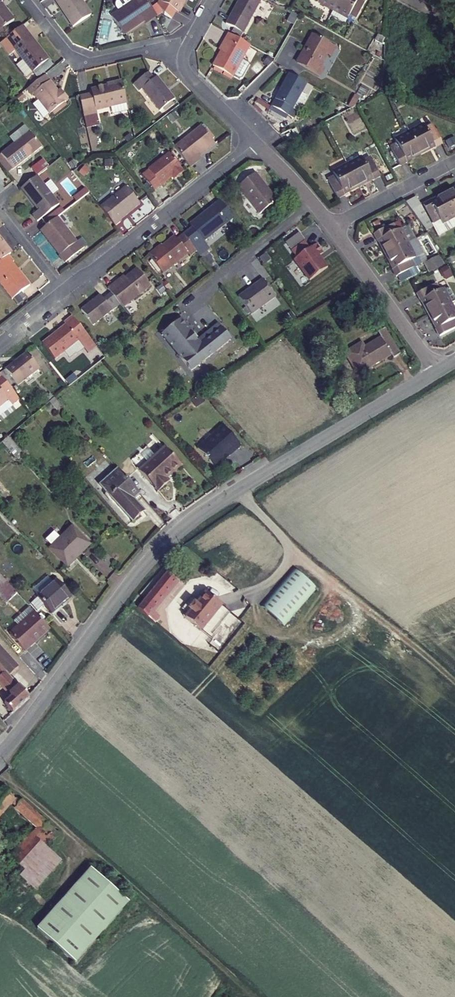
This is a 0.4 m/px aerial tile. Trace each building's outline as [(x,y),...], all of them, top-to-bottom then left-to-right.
[(1,5),(3,3),(0,0),(0,32),(14,21),(1,5)] [(75,27),(93,15),(83,0),(56,0),(75,27)] [(114,18),(127,36),(150,19),(152,21),(159,17),(147,0),(136,0),(137,2),(114,18)] [(173,19),(177,11),(179,12),(186,0),(162,0),(160,2),(159,5),(166,15),(173,19)] [(262,0),(241,0),(227,26),(244,35),(263,1),(262,0)] [(335,13),(342,0),(319,0),(323,2),(321,5),(335,13)] [(335,13),(349,20),(351,17),(358,21),(367,3),(363,0),(360,0),(359,0),(342,0),(335,13)] [(50,61),(23,27),(1,45),(10,57),(16,52),(24,62),(18,67),(27,79),(33,74),(50,61)] [(234,79),(251,48),(230,36),(222,50),(224,52),(215,69),(234,79)] [(331,48),(312,37),(297,65),(319,78),(323,70),(320,69),(331,48)] [(50,61),(33,74),(38,80),(54,67),(50,61)] [(153,78),(147,71),(132,83),(138,89),(139,88),(158,111),(174,98),(156,75),(153,78)] [(275,101),(292,111),(301,95),(307,85),(289,75),(275,101)] [(62,96),(47,77),(29,91),(34,97),(36,96),(52,117),(71,102),(64,94),(62,96)] [(79,99),(84,119),(97,116),(96,112),(126,105),(121,85),(91,91),(92,96),(79,99)] [(292,111),(297,114),(306,97),(301,95),(292,111)] [(297,114),(292,111),(275,101),(271,108),(293,121),(297,114)] [(201,126),(174,148),(189,168),(196,163),(194,160),(214,144),(201,126)] [(423,128),(409,135),(419,155),(433,148),(435,150),(441,146),(432,127),(425,130),(423,128)] [(29,132),(1,154),(13,169),(42,147),(29,132)] [(419,155),(409,135),(394,143),(396,146),(390,149),(399,168),(407,164),(406,162),(419,155)] [(0,155),(0,162),(9,173),(13,169),(1,154),(0,155)] [(174,175),(176,178),(183,173),(169,154),(141,175),(153,191),(174,175)] [(42,159),(30,168),(35,176),(47,167),(42,159)] [(361,160),(347,168),(357,188),(371,181),(372,182),(379,179),(370,160),(363,163),(361,160)] [(357,188),(347,168),(332,175),(334,178),(328,182),(337,201),(344,197),(343,195),(357,188)] [(277,200),(255,173),(238,187),(259,214),(277,200)] [(37,176),(22,188),(39,209),(33,215),(38,221),(59,204),(37,176)] [(99,207),(115,226),(122,221),(120,220),(140,205),(126,187),(99,207)] [(454,214),(454,193),(446,197),(454,214)] [(454,219),(454,214),(446,197),(431,205),(431,204),(425,207),(434,226),(440,222),(442,226),(454,219)] [(417,199),(406,204),(425,231),(431,228),(417,199)] [(233,219),(220,201),(190,224),(192,227),(183,235),(195,251),(200,257),(209,249),(203,242),(233,219)] [(58,216),(41,229),(67,262),(86,247),(80,239),(78,242),(58,216)] [(434,226),(439,237),(454,229),(454,219),(442,226),(440,222),(434,226)] [(405,248),(397,234),(395,235),(391,229),(372,239),(376,245),(378,245),(385,258),(405,248)] [(397,234),(405,248),(414,243),(406,229),(397,234)] [(183,235),(182,234),(176,239),(174,236),(148,256),(161,274),(187,254),(189,256),(195,251),(183,235)] [(290,250),(302,241),(298,235),(286,244),(290,250)] [(11,254),(12,253),(0,237),(0,263),(11,254)] [(303,243),(290,252),(295,259),(293,260),(307,282),(325,269),(317,257),(321,254),(315,245),(309,250),(303,243)] [(405,248),(412,262),(421,258),(414,243),(405,248)] [(405,248),(385,258),(392,272),(390,273),(395,280),(413,271),(409,263),(412,262),(405,248)] [(0,263),(0,280),(14,298),(31,284),(14,261),(15,260),(11,254),(0,263)] [(119,305),(122,308),(149,287),(137,270),(115,287),(113,285),(107,290),(110,293),(110,294),(119,305)] [(274,298),(262,281),(248,291),(247,290),(237,298),(249,315),(274,298)] [(429,317),(449,307),(442,293),(438,295),(435,288),(417,298),(420,304),(422,303),(429,317)] [(81,310),(93,326),(119,305),(110,294),(103,299),(100,295),(81,310)] [(449,307),(429,317),(436,332),(434,333),(438,340),(454,331),(454,326),(453,323),(454,322),(454,319),(449,307)] [(84,349),(92,343),(73,318),(65,323),(67,325),(43,343),(55,359),(65,352),(69,358),(75,353),(78,353),(84,348),(84,349)] [(191,370),(232,341),(225,330),(200,347),(197,343),(199,341),(184,318),(165,331),(191,370)] [(200,347),(225,330),(222,325),(199,341),(197,343),(200,347)] [(344,356),(353,371),(352,371),(356,377),(370,369),(371,370),(390,358),(392,361),(400,357),(384,332),(377,336),(380,341),(363,351),(361,347),(344,356)] [(15,382),(18,386),(38,369),(26,353),(6,369),(0,372),(0,375),(9,386),(15,382)] [(0,375),(0,416),(12,407),(12,406),(20,400),(9,386),(0,375)] [(205,390),(213,384),(206,375),(198,380),(205,390)] [(195,407),(202,402),(198,396),(191,401),(195,407)] [(221,424),(195,447),(212,466),(221,458),(220,457),(225,453),(227,455),(239,444),(221,424)] [(168,482),(166,480),(180,467),(164,449),(139,472),(158,492),(168,482)] [(140,495),(117,470),(99,485),(132,522),(143,512),(133,500),(140,495)] [(90,545),(73,525),(49,546),(66,566),(90,545)] [(296,563),(264,601),(287,619),(318,581),(296,563)] [(146,610),(156,618),(184,583),(174,574),(146,610)] [(17,593),(0,575),(0,593),(8,601),(17,593)] [(73,596),(57,581),(40,598),(55,614),(73,596)] [(191,616),(194,619),(199,612),(197,611),(202,605),(204,606),(214,594),(211,591),(201,604),(197,601),(192,607),(196,610),(191,616)] [(209,631),(229,606),(214,594),(204,606),(202,605),(197,611),(199,612),(194,619),(209,631)] [(51,628),(30,606),(13,621),(18,627),(9,635),(25,651),(51,628)] [(229,606),(209,631),(217,637),(237,612),(229,606)] [(178,636),(190,645),(198,634),(186,625),(178,636)] [(9,677),(18,669),(0,649),(0,667),(9,677)] [(0,667),(0,687),(10,699),(3,705),(11,714),(29,699),(9,677),(0,667)] [(30,868),(45,882),(68,856),(52,842),(64,828),(27,796),(24,799),(9,786),(0,796),(0,833),(21,809),(44,830),(23,854),(6,840),(2,845),(30,868)] [(97,861),(43,922),(81,956),(136,895),(97,861)] [(27,871),(43,885),(45,882),(30,868),(27,871)]
